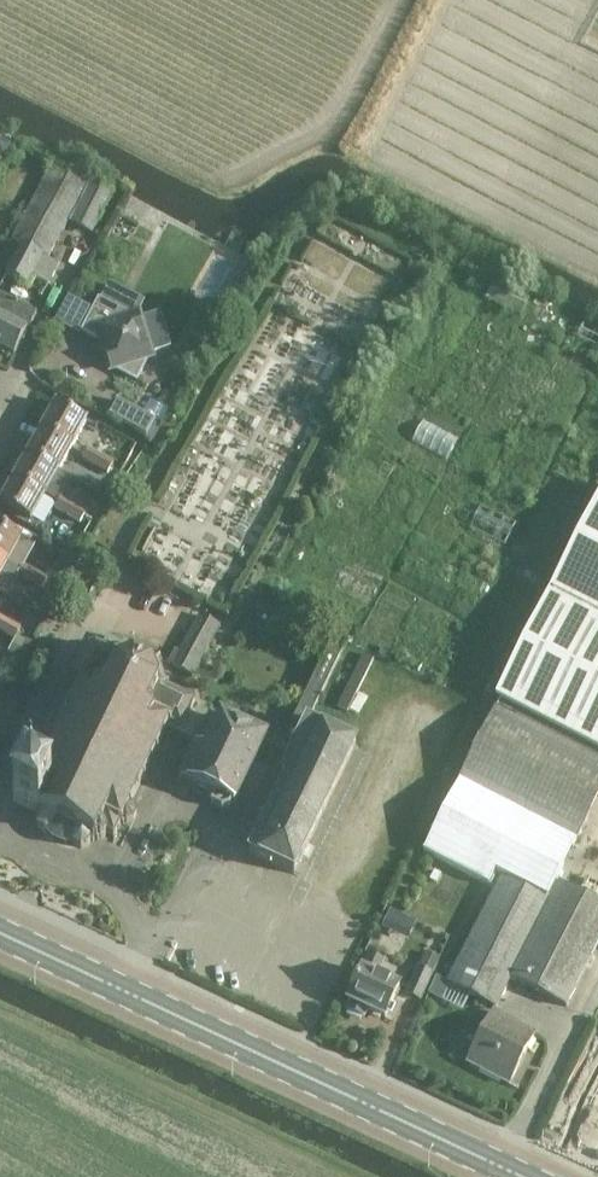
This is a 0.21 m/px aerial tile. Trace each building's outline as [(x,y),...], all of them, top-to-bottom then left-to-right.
[(0,138),(0,157),(4,159),(11,143),(0,138)] [(47,259),(89,181),(53,161),(11,240),(20,245),(4,274),(27,287),(33,276),(49,284),(59,265),(47,259)] [(91,234),(113,192),(91,180),(69,222),(91,234)] [(14,354),(26,332),(37,313),(0,294),(0,347),(14,354)] [(98,298),(81,331),(105,344),(108,353),(105,354),(110,371),(115,369),(135,380),(147,359),(152,357),(150,353),(169,347),(159,312),(139,318),(138,316),(134,317),(98,298)] [(154,420),(117,400),(109,415),(146,435),(154,420)] [(55,403),(41,428),(74,446),(81,434),(89,438),(96,426),(55,403)] [(27,453),(69,477),(75,467),(66,461),(74,446),(41,428),(27,453)] [(81,459),(94,466),(100,455),(87,448),(81,459)] [(27,453),(13,478),(46,496),(53,484),(62,489),(69,477),(27,453)] [(107,473),(113,462),(100,455),(94,466),(107,473)] [(46,496),(13,478),(0,502),(0,503),(32,522),(46,496)] [(54,508),(66,515),(73,504),(60,497),(54,508)] [(73,504),(66,515),(79,522),(85,511),(73,504)] [(423,852),(495,889),(447,983),(436,977),(427,994),(442,1001),(450,985),(495,1008),(510,978),(517,982),(566,1008),(597,945),(597,904),(555,882),(597,797),(597,517),(423,852)] [(8,563),(22,538),(0,525),(0,558),(8,563)] [(8,563),(0,558),(0,578),(8,563)] [(15,576),(28,583),(35,571),(22,564),(15,576)] [(371,600),(380,579),(345,565),(336,585),(371,600)] [(35,571),(28,583),(41,590),(48,578),(35,571)] [(41,763),(34,759),(27,773),(25,772),(10,802),(37,815),(34,820),(37,828),(44,831),(46,834),(48,837),(50,839),(55,842),(57,844),(59,845),(63,846),(67,846),(70,846),(73,846),(74,846),(81,849),(88,846),(93,838),(95,839),(96,838),(100,839),(105,838),(107,834),(114,837),(116,833),(125,837),(129,830),(119,826),(121,822),(126,824),(133,821),(137,814),(134,807),(132,806),(133,804),(144,782),(141,782),(141,781),(143,778),(146,779),(147,777),(144,776),(147,770),(152,772),(158,760),(153,757),(156,751),(159,753),(160,751),(157,749),(166,729),(196,743),(205,723),(189,715),(196,701),(182,694),(192,676),(193,677),(220,626),(198,614),(178,651),(174,649),(162,672),(159,665),(160,664),(158,661),(157,662),(136,652),(136,650),(130,650),(132,648),(131,647),(132,643),(123,639),(122,642),(107,635),(100,648),(95,646),(83,650),(66,685),(74,688),(66,705),(65,705),(64,707),(65,708),(62,713),(59,712),(53,724),(58,727),(55,733),(52,732),(51,734),(54,735),(41,763)] [(7,621),(1,632),(14,639),(20,628),(7,621)] [(312,715),(326,685),(346,642),(333,635),(279,749),(289,753),(340,777),(357,743),(323,727),(326,721),(312,715)] [(210,714),(205,723),(196,743),(178,780),(207,794),(211,804),(222,809),(234,804),(267,737),(262,735),(266,727),(237,713),(234,721),(219,714),(218,717),(210,714)] [(340,777),(289,753),(279,774),(285,777),(249,852),(294,874),(340,777)] [(391,906),(382,926),(407,938),(416,918),(391,906)] [(385,960),(370,953),(369,953),(363,967),(362,967),(346,1001),(349,1002),(346,1009),(364,1018),(367,1010),(384,1018),(400,985),(378,974),(385,960)] [(420,1000),(432,973),(418,966),(406,993),(420,1000)] [(536,1031),(535,1030),(494,1009),(467,1062),(509,1084),(536,1031)]
